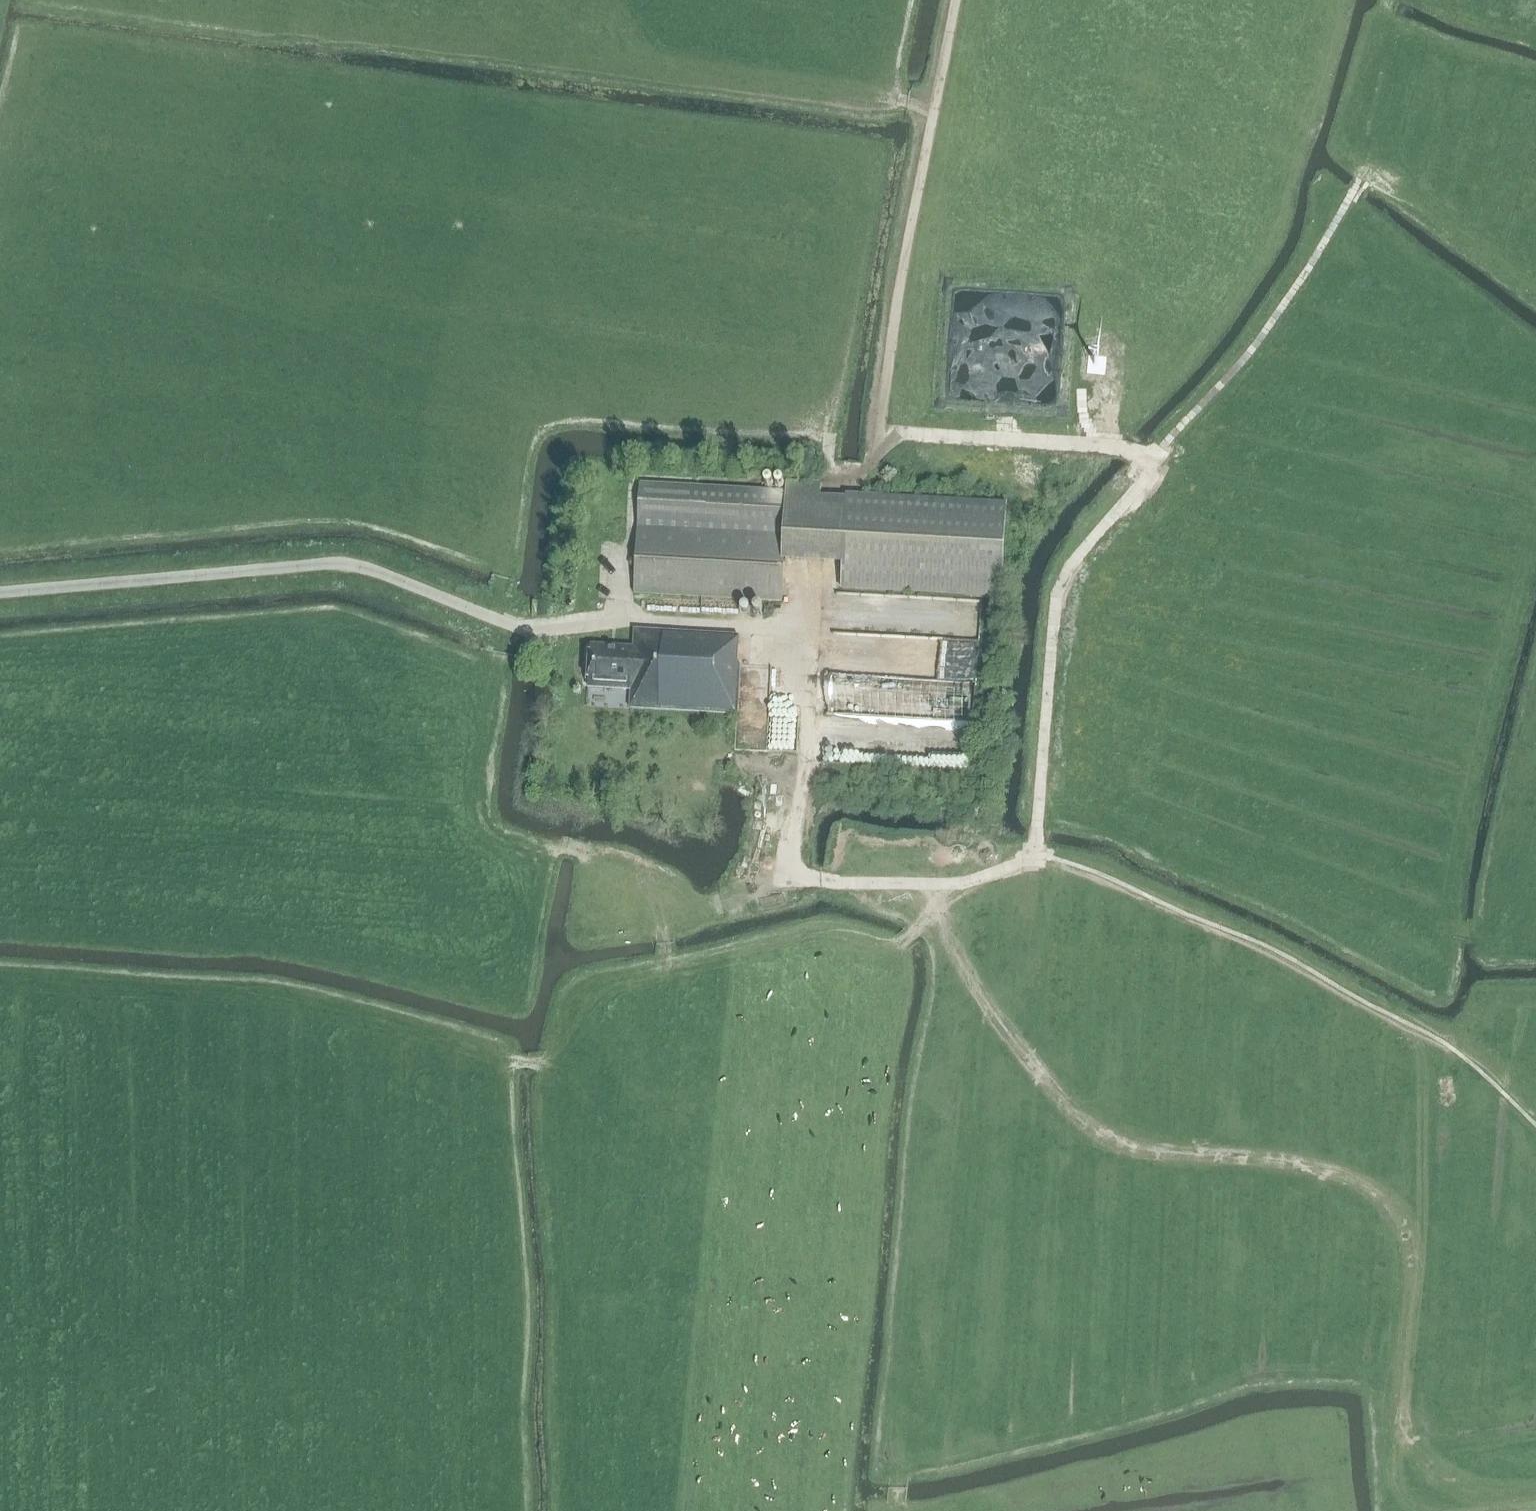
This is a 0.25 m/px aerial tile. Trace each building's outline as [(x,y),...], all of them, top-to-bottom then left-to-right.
[(784,529),(786,492),(639,484),(637,521),(784,529)] [(784,535),(783,561),(813,563),(843,564),(847,495),(823,494),(786,492),(784,529),(784,535)] [(1006,504),(847,495),(843,564),(841,589),(1000,598),(1006,504)] [(633,593),(780,602),(783,561),(784,535),(637,527),(633,593)] [(736,664),(738,635),(634,630),(633,648),(590,646),(588,687),(630,689),(629,708),(736,714),(739,664),(736,664)] [(975,679),(835,674),(833,715),(973,720),(975,679)]
